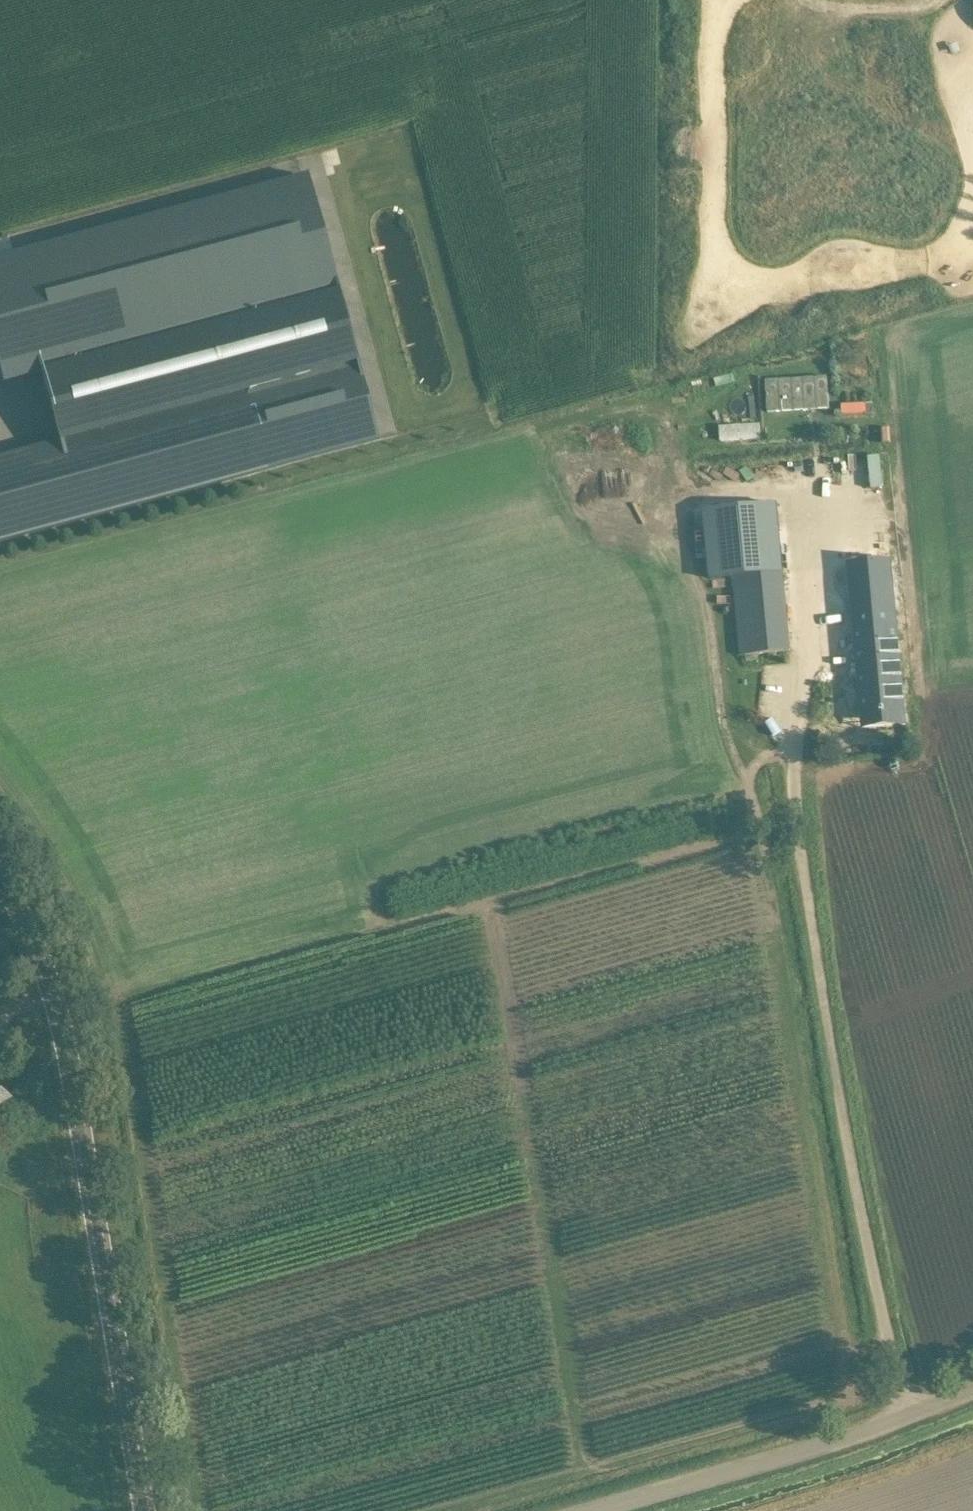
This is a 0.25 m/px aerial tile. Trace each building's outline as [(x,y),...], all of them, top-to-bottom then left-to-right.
[(267,470),(375,442),(355,365),(358,364),(308,180),(0,262),(0,338),(30,330),(42,373),(60,441),(0,457),(0,542),(267,470)] [(759,439),(759,423),(717,424),(718,440),(759,439)] [(777,504),(704,511),(710,578),(735,576),(735,581),(737,604),(740,636),(742,656),(746,655),(757,654),(790,651),(789,631),(783,572),(777,504)] [(892,561),(848,565),(862,717),(904,713),(905,725),(907,725),(905,713),(892,561)] [(14,1100),(26,1083),(0,1065),(0,1121),(14,1100)]
